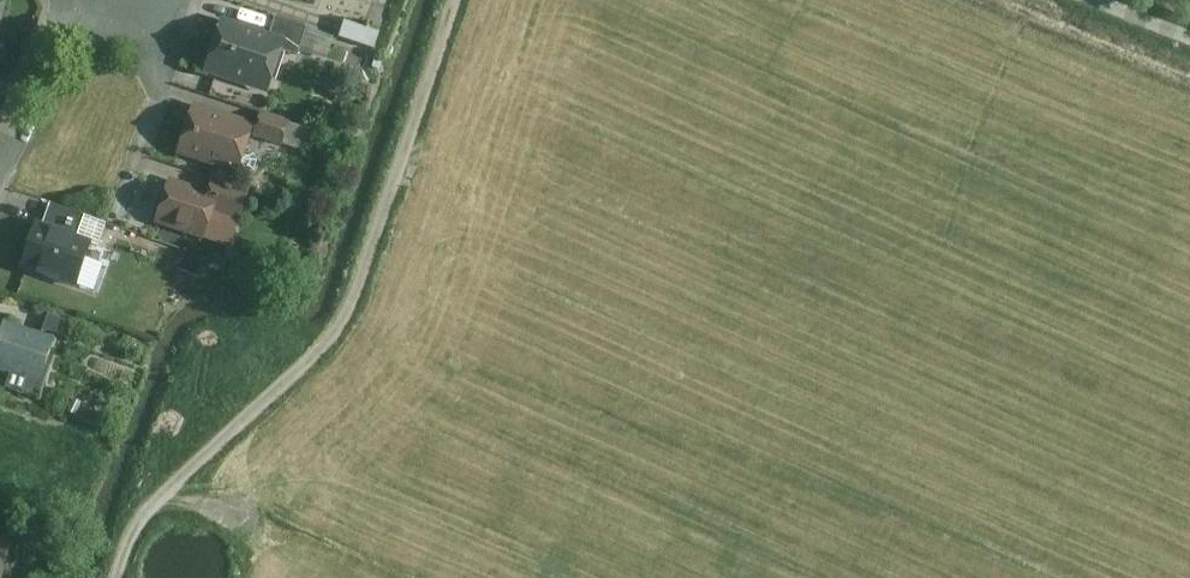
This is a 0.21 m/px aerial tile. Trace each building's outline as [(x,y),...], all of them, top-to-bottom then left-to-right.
[(343,35),(281,14),(274,35),(225,19),(208,69),(277,91),(291,48),(334,62),(343,35)] [(389,28),(354,17),(349,32),(384,43),(389,28)] [(260,108),(256,120),(197,101),(181,148),(245,169),(257,132),(310,150),(318,127),(260,108)] [(252,189),(212,176),(208,190),(170,179),(158,220),(235,244),(252,189)] [(84,215),(51,204),(44,226),(33,222),(17,268),(75,287),(90,241),(77,236),(84,215)] [(203,255),(185,248),(177,268),(195,274),(203,255)] [(6,317),(0,337),(0,361),(47,376),(60,334),(82,341),(88,321),(56,311),(49,331),(6,317)] [(0,527),(0,573),(14,531),(0,527)]
